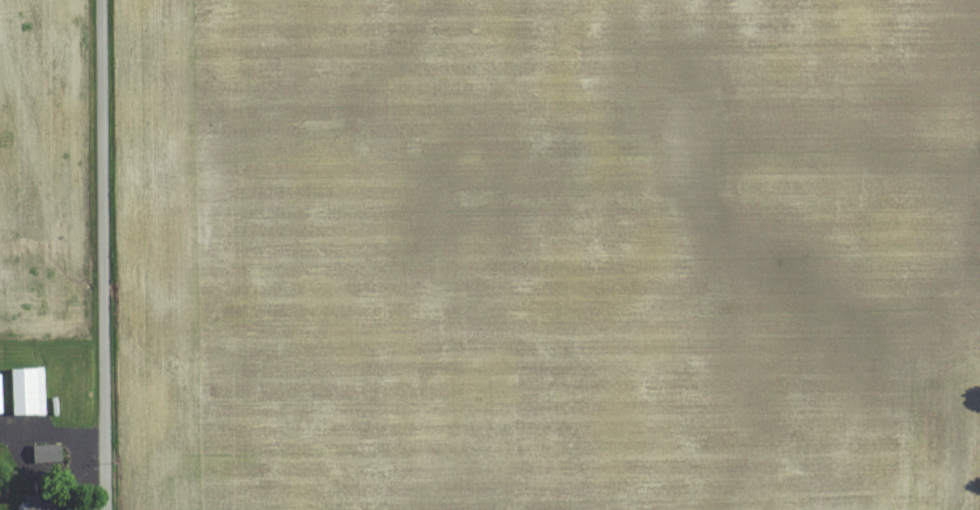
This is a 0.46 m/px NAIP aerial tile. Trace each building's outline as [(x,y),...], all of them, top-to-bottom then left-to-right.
[(16,417),(49,416),(48,369),(15,370),(16,417)] [(37,464),(65,463),(65,445),(36,446),(37,464)] [(54,496),(32,497),(32,509),(54,509),(54,496)]
